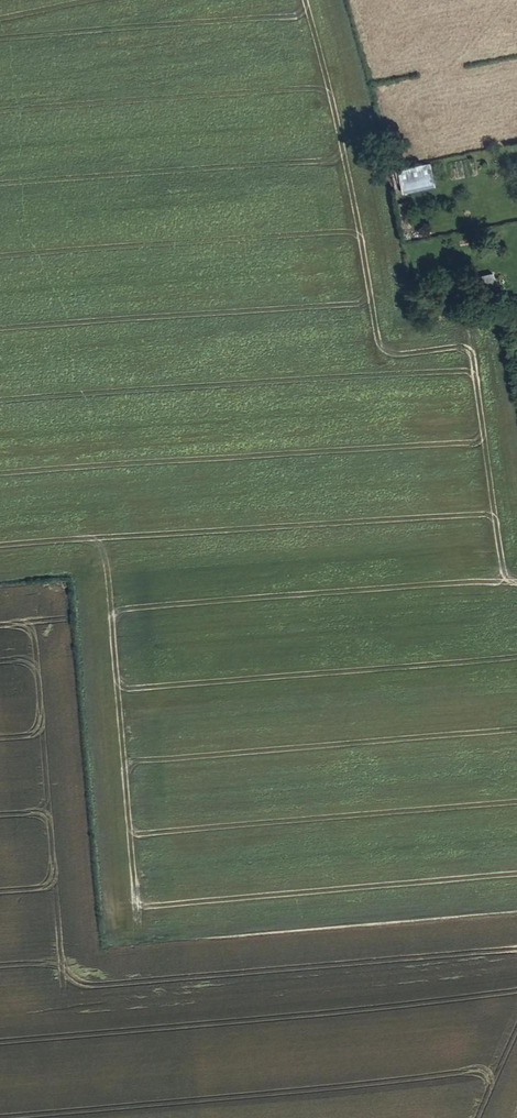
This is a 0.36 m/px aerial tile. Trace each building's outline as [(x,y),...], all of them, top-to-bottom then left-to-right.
[(400,164),(401,188),(434,187),(433,163),(400,164)]
